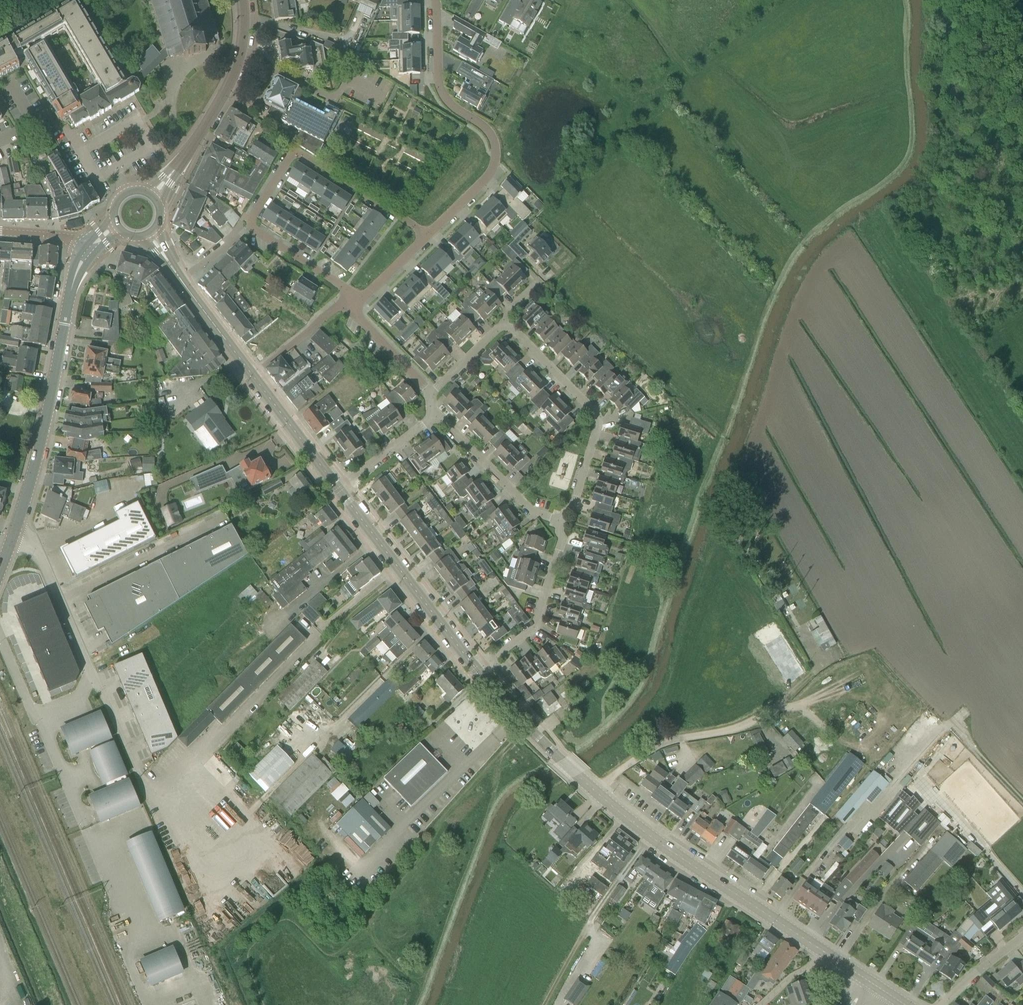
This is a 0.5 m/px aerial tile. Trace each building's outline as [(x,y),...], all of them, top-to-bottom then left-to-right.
[(20,67),(16,61),(24,57),(53,106),(52,106),(61,122),(69,117),(75,127),(76,127),(76,126),(89,119),(90,121),(91,120),(98,116),(99,116),(103,113),(103,114),(104,113),(103,113),(110,109),(111,108),(110,106),(120,101),(121,102),(134,94),(139,91),(140,86),(139,83),(132,79),(126,83),(96,34),(91,25),(77,0),(73,0),(34,23),(35,25),(13,38),(16,43),(9,47),(6,42),(0,45),(0,77),(20,67)] [(165,48),(160,54),(153,46),(135,62),(142,70),(132,79),(139,83),(168,56),(168,57),(173,55),(174,57),(184,54),(185,58),(206,51),(205,48),(215,45),(214,43),(219,41),(206,0),(150,0),(165,48)] [(287,6),(286,0),(278,0),(272,1),(274,15),(278,14),(279,20),(297,17),(295,5),(287,6)] [(352,0),(360,4),(373,9),(375,10),(379,1),(380,0),(353,0),(352,0)] [(419,7),(407,7),(407,0),(383,0),(379,8),(397,8),(397,20),(419,20),(419,7)] [(469,8),(476,12),(482,1),(480,0),(473,0),(469,8)] [(506,25),(510,18),(527,27),(531,20),(533,21),(537,14),(535,13),(541,3),(535,0),(524,0),(522,3),(521,5),(517,3),(516,5),(510,1),(499,21),(506,25)] [(419,34),(419,20),(397,20),(398,33),(392,33),(392,41),(398,40),(408,40),(408,34),(419,34)] [(467,32),(465,35),(472,39),(469,43),(460,38),(453,50),(460,54),(459,57),(465,60),(467,58),(476,63),(477,61),(479,62),(483,54),(482,53),(483,51),(479,48),(486,34),(466,23),(463,30),(467,32)] [(294,69),(294,67),(298,69),(302,68),(302,70),(312,69),(313,73),(326,71),(322,46),(311,42),(309,47),(292,50),(291,42),(289,42),(289,41),(288,41),(288,40),(287,40),(286,40),(285,39),(284,40),(283,40),(282,41),(281,41),(281,42),(280,43),(280,44),(278,44),(282,62),(285,61),(285,64),(290,65),(289,67),(294,69)] [(398,40),(398,60),(420,60),(419,47),(408,47),(408,40),(398,40)] [(420,60),(398,60),(398,74),(420,74),(420,60)] [(485,98),(476,93),(482,84),(488,88),(493,79),(491,78),(487,76),(462,62),(464,63),(462,67),(468,71),(466,74),(471,77),(467,85),(465,84),(465,83),(457,96),(458,96),(460,97),(459,98),(460,99),(460,98),(476,107),(476,108),(477,108),(479,105),(481,106),(485,98)] [(267,94),(264,101),(265,104),(271,107),(267,115),(276,119),(300,131),(323,143),(337,116),(325,110),(323,114),(296,101),(300,100),(302,95),(301,91),(297,89),(298,88),(293,86),(278,78),(275,80),(271,86),(272,89),(270,93),(267,94)] [(414,108),(412,113),(418,116),(421,111),(414,108)] [(243,117),(243,116),(230,109),(222,123),(249,138),(251,134),(245,131),(251,121),(243,117)] [(249,138),(222,123),(215,136),(231,146),(233,143),(243,149),(249,138)] [(292,134),(289,140),(291,141),(304,149),(314,155),(316,157),(323,143),(300,131),(297,137),(292,134)] [(248,154),(261,162),(270,168),(279,154),(257,141),(248,154)] [(234,155),(218,147),(217,149),(212,146),(209,150),(208,150),(205,157),(229,169),(231,164),(230,161),(234,155)] [(63,184),(69,196),(79,190),(57,152),(47,158),(63,184)] [(58,219),(78,214),(69,196),(63,184),(47,158),(47,157),(45,154),(38,158),(43,167),(50,177),(46,178),(40,180),(49,199),(52,220),(58,219)] [(224,181),(253,196),(270,168),(261,162),(257,168),(249,179),(244,176),(229,169),(205,157),(191,186),(207,195),(206,197),(227,222),(228,221),(225,218),(223,215),(231,209),(224,205),(217,199),(215,198),(224,181)] [(7,160),(9,169),(11,175),(18,174),(15,158),(7,160)] [(249,164),(244,176),(249,179),(257,168),(249,164)] [(297,188),(308,170),(308,171),(297,164),(289,177),(299,184),(296,188),(297,188)] [(27,220),(24,189),(20,190),(19,183),(13,184),(15,195),(12,195),(11,190),(8,177),(6,168),(0,169),(0,189),(0,190),(1,196),(3,219),(3,220),(24,220),(27,220)] [(309,171),(308,170),(297,188),(297,189),(297,188),(307,195),(319,177),(318,177),(308,171),(309,171)] [(320,197),(321,198),(329,184),(329,183),(329,184),(319,178),(319,177),(307,195),(308,195),(311,191),(320,197)] [(502,200),(515,213),(523,220),(531,212),(517,198),(523,191),(520,188),(522,187),(516,181),(514,182),(510,177),(509,177),(500,186),(501,186),(508,194),(502,200)] [(78,214),(79,214),(100,202),(93,191),(89,184),(79,190),(69,196),(78,214)] [(330,184),(329,184),(321,198),(321,197),(331,204),(340,190),(339,191),(329,184),(330,184)] [(24,189),(27,220),(47,220),(48,210),(47,200),(46,200),(46,195),(40,186),(26,186),(24,189)] [(220,228),(227,222),(206,197),(207,195),(191,186),(181,210),(197,217),(203,204),(205,205),(204,206),(210,214),(209,215),(220,228)] [(340,190),(331,204),(331,205),(332,204),(342,211),(351,198),(340,191),(340,190)] [(484,207),(499,223),(508,214),(511,217),(515,213),(502,200),(501,198),(497,203),(493,199),(493,198),(484,207)] [(273,225),(282,211),(282,212),(271,205),(263,218),(273,225)] [(499,223),(484,207),(474,217),(475,217),(479,221),(475,225),(483,233),(486,236),(499,223)] [(193,227),(197,217),(181,210),(174,225),(216,244),(222,239),(212,228),(207,233),(193,227)] [(282,211),(273,225),(274,225),(284,231),(284,232),(293,218),(292,218),(282,212),(283,212),(282,211)] [(361,219),(378,232),(378,231),(385,221),(373,212),(365,222),(361,218),(361,219)] [(294,239),(303,225),(303,224),(303,225),(293,219),(293,218),(284,232),(285,232),(294,238),(294,239)] [(532,227),(539,221),(535,218),(529,224),(532,227)] [(378,232),(361,219),(360,219),(361,219),(354,229),(353,228),(353,229),(370,242),(370,241),(377,232),(378,232)] [(479,238),(483,233),(475,225),(470,229),(467,225),(466,224),(457,233),(469,245),(473,249),(481,240),(479,238)] [(303,225),(294,239),(295,239),(295,238),(305,245),(314,231),(313,231),(313,232),(303,225),(304,225),(303,225)] [(515,227),(509,234),(514,239),(518,236),(520,233),(515,227)] [(519,244),(531,231),(527,227),(520,233),(518,236),(514,239),(519,244)] [(345,239),(363,252),(363,251),(362,251),(369,242),(370,242),(353,229),(357,232),(350,242),(346,238),(345,239)] [(314,232),(314,231),(305,245),(305,246),(306,245),(316,252),(324,239),(314,232)] [(469,245),(457,233),(448,243),(449,243),(453,247),(449,252),(458,261),(459,262),(463,258),(473,249),(469,245)] [(537,237),(528,246),(534,252),(529,257),(534,262),(539,258),(544,263),(553,254),(548,248),(549,246),(544,241),(543,243),(537,237)] [(363,252),(345,239),(346,239),(339,249),(338,248),(338,249),(355,262),(355,261),(362,252),(363,252)] [(253,255),(240,242),(232,250),(231,251),(229,252),(228,253),(227,255),(240,268),(253,255)] [(1,244),(0,253),(0,262),(5,262),(3,283),(9,283),(12,245),(1,244)] [(28,303),(29,302),(30,294),(28,294),(28,292),(29,283),(31,283),(32,276),(32,266),(34,246),(33,246),(33,247),(12,245),(9,283),(8,292),(5,292),(4,300),(4,301),(28,303)] [(58,248),(34,246),(32,266),(57,268),(58,248)] [(355,262),(338,249),(342,252),(334,262),(347,272),(354,262),(355,262)] [(442,271),(443,271),(451,262),(454,265),(458,261),(449,252),(445,256),(440,251),(440,250),(431,260),(442,271)] [(116,272),(121,283),(123,289),(125,294),(129,295),(133,281),(134,277),(141,269),(143,261),(121,254),(116,272)] [(230,278),(240,268),(227,255),(217,265),(198,285),(218,305),(215,307),(216,308),(238,335),(238,336),(239,336),(245,345),(246,344),(245,344),(252,338),(273,322),(268,316),(256,325),(255,323),(251,326),(242,314),(250,308),(240,295),(234,300),(233,298),(234,295),(238,291),(231,284),(228,281),(230,278)] [(513,265),(505,273),(518,287),(527,279),(523,275),(528,270),(521,263),(516,259),(511,263),(513,265)] [(422,277),(432,288),(446,275),(443,271),(442,271),(431,260),(421,269),(422,269),(426,273),(422,277)] [(133,281),(129,295),(130,296),(137,298),(141,283),(145,286),(147,285),(161,274),(157,271),(157,270),(147,262),(143,261),(141,269),(134,277),(133,281)] [(474,267),(468,272),(471,276),(472,277),(478,271),(474,267)] [(471,276),(468,272),(467,271),(463,276),(467,280),(471,276)] [(254,275),(245,272),(243,279),(252,282),(254,275)] [(509,296),(518,287),(505,273),(497,281),(495,279),(490,284),(502,296),(506,292),(509,296)] [(185,306),(174,291),(161,274),(147,285),(159,302),(170,317),(185,306)] [(432,288),(422,277),(417,281),(413,277),(414,277),(413,276),(404,286),(419,301),(432,288)] [(40,286),(38,296),(35,296),(36,292),(28,292),(28,294),(30,294),(29,302),(36,303),(43,305),(44,298),(52,299),(55,280),(36,277),(35,286),(40,286)] [(267,278),(265,282),(270,285),(275,279),(272,277),(269,280),(267,278)] [(312,300),(318,290),(313,287),(313,286),(311,285),(306,282),(301,279),(293,291),(296,293),(293,298),(309,308),(314,301),(312,300)] [(282,303),(286,296),(270,285),(265,282),(260,289),(265,292),(282,303)] [(125,294),(123,289),(121,283),(114,286),(118,297),(119,309),(133,304),(130,296),(129,295),(125,294)] [(479,298),(493,312),(501,304),(497,300),(502,296),(490,284),(486,288),(487,290),(484,293),(480,289),(478,289),(474,293),(479,298)] [(419,301),(404,286),(395,295),(396,295),(410,310),(419,301)] [(484,321),(493,312),(479,298),(474,293),(473,295),(472,294),(463,302),(464,303),(461,306),(464,309),(476,321),(480,317),(484,321)] [(441,297),(436,301),(441,306),(446,302),(444,300),(441,297)] [(102,341),(110,342),(119,342),(119,332),(118,299),(110,299),(110,302),(108,302),(109,313),(105,312),(105,315),(95,313),(93,322),(92,321),(91,325),(92,326),(92,328),(104,330),(102,341)] [(397,321),(405,313),(393,301),(389,306),(383,300),(383,301),(375,309),(374,308),(374,309),(380,315),(379,317),(384,322),(385,320),(391,326),(397,321)] [(539,329),(551,317),(546,313),(544,314),(531,301),(524,308),(528,312),(521,319),(530,329),(534,325),(539,329)] [(52,310),(35,307),(24,305),(22,314),(42,317),(42,319),(50,321),(52,310)] [(170,317),(158,326),(169,341),(185,328),(184,326),(194,319),(185,306),(170,317)] [(471,325),(476,321),(464,309),(459,314),(461,316),(453,323),(467,337),(475,329),(471,325)] [(42,317),(22,314),(21,319),(33,321),(31,329),(48,332),(50,321),(42,319),(42,317)] [(548,338),(552,342),(564,331),(559,326),(557,328),(549,320),(551,318),(551,317),(539,329),(534,333),(544,342),(548,338)] [(169,341),(176,351),(190,339),(203,330),(194,319),(184,326),(185,328),(169,341)] [(438,334),(450,346),(454,342),(458,346),(467,337),(453,323),(450,320),(447,323),(444,323),(436,331),(438,334)] [(415,331),(419,328),(414,323),(408,329),(412,333),(413,334),(415,331)] [(48,332),(31,329),(13,326),(11,338),(0,336),(0,344),(18,347),(19,340),(22,340),(22,342),(46,346),(48,332)] [(167,375),(168,376),(170,379),(215,375),(225,373),(220,366),(221,365),(216,359),(221,355),(203,330),(190,339),(176,351),(183,359),(167,375)] [(328,356),(336,348),(337,346),(319,330),(310,340),(328,356)] [(446,350),(450,346),(438,334),(436,331),(435,330),(428,336),(428,340),(432,344),(427,348),(441,363),(449,354),(446,350)] [(561,352),(565,356),(577,344),(572,339),(571,341),(562,333),(564,331),(552,342),(548,346),(557,356),(561,352)] [(119,342),(110,342),(108,353),(119,355),(132,356),(133,346),(120,345),(121,343),(119,342)] [(499,365),(513,351),(504,342),(500,346),(496,342),(479,359),(484,364),(489,364),(494,360),(499,365)] [(578,343),(577,344),(565,356),(564,357),(573,366),(579,361),(585,366),(599,352),(591,345),(586,351),(578,343)] [(3,353),(0,352),(0,357),(2,357),(35,363),(37,351),(20,348),(19,357),(13,356),(13,353),(3,352),(3,353)] [(432,371),(441,363),(427,348),(419,356),(417,354),(412,359),(424,371),(428,367),(432,371)] [(107,353),(98,351),(88,349),(88,350),(87,351),(86,352),(85,353),(85,354),(85,355),(86,356),(87,357),(86,362),(120,368),(121,361),(106,359),(107,353)] [(162,349),(155,352),(159,363),(166,360),(162,349)] [(521,360),(513,351),(499,365),(507,374),(505,376),(509,380),(521,368),(517,363),(521,360)] [(599,352),(585,366),(579,372),(588,381),(594,376),(599,381),(613,368),(606,360),(600,365),(594,359),(599,353),(599,352)] [(324,360),(311,370),(313,373),(287,395),(286,396),(292,404),(316,384),(323,378),(322,378),(336,364),(329,356),(324,360)] [(35,363),(2,357),(0,357),(0,365),(17,368),(16,372),(33,375),(35,363)] [(313,373),(311,370),(301,357),(291,365),(290,367),(289,368),(281,358),(267,369),(268,371),(267,372),(269,375),(271,375),(272,376),(271,377),(276,384),(277,383),(287,395),(313,373)] [(336,364),(322,378),(323,378),(331,385),(346,368),(339,360),(336,364)] [(384,370),(389,365),(385,361),(380,366),(384,370)] [(119,375),(120,368),(86,362),(85,367),(84,367),(83,368),(83,369),(82,369),(82,370),(82,371),(82,372),(83,372),(83,373),(84,373),(84,375),(88,376),(87,382),(85,383),(91,383),(101,383),(103,372),(119,375)] [(389,365),(384,370),(388,374),(393,369),(389,365)] [(526,372),(521,368),(509,380),(514,385),(516,383),(524,391),(538,377),(530,368),(526,372)] [(614,368),(613,368),(599,381),(595,386),(604,395),(610,389),(615,395),(629,381),(622,374),(617,379),(610,372),(614,368)] [(13,382),(11,390),(21,392),(24,377),(12,375),(11,382),(13,382)] [(530,401),(534,405),(547,393),(542,389),(546,385),(538,377),(524,391),(532,399),(530,401)] [(629,381),(615,395),(609,401),(619,410),(625,404),(631,410),(645,397),(637,389),(632,394),(625,387),(630,382),(629,381)] [(91,383),(91,391),(95,391),(111,392),(111,383),(101,383),(91,383)] [(403,383),(396,390),(395,391),(394,390),(390,393),(400,407),(406,403),(408,406),(417,397),(403,383)] [(443,403),(451,412),(466,398),(458,390),(459,388),(454,383),(442,395),(446,399),(443,403)] [(320,388),(316,384),(292,404),(298,411),(323,391),(321,388),(320,388)] [(91,392),(83,391),(73,389),(73,391),(72,391),(71,396),(72,397),(71,402),(77,403),(82,404),(81,407),(88,408),(101,407),(101,399),(90,400),(91,392)] [(395,411),(400,407),(390,393),(385,397),(390,405),(381,411),(393,427),(402,420),(395,411)] [(549,416),(563,402),(555,394),(551,398),(547,393),(534,405),(539,410),(541,408),(549,416)] [(310,410),(302,416),(316,435),(329,425),(326,421),(322,416),(333,408),(336,406),(331,400),(329,396),(310,410)] [(468,421),(480,409),(483,406),(477,400),(473,400),(470,403),(466,398),(451,412),(459,420),(463,416),(468,421)] [(202,406),(193,413),(202,426),(193,433),(208,453),(217,446),(224,443),(223,440),(225,439),(233,433),(232,433),(223,421),(224,420),(223,420),(222,421),(217,415),(220,413),(210,400),(209,400),(210,401),(202,406)] [(572,411),(563,402),(549,416),(546,420),(561,435),(567,429),(566,428),(574,421),(568,415),(572,411)] [(347,410),(350,416),(357,413),(354,407),(347,410)] [(107,408),(83,411),(72,409),(71,413),(66,412),(65,421),(66,421),(66,422),(82,426),(102,423),(101,417),(108,416),(107,408)] [(337,408),(329,414),(331,417),(334,421),(334,422),(343,415),(337,408)] [(363,417),(369,426),(375,434),(380,430),(383,435),(393,427),(381,411),(381,412),(378,408),(366,413),(361,415),(363,417)] [(468,429),(476,437),(490,423),(483,416),(485,414),(480,409),(468,421),(472,425),(468,429)] [(623,438),(638,442),(640,433),(647,435),(651,424),(632,418),(630,426),(622,424),(618,436),(623,438)] [(333,439),(340,448),(356,436),(349,427),(351,426),(347,420),(333,431),(337,435),(333,439)] [(520,420),(514,426),(517,429),(523,423),(520,420)] [(104,438),(102,423),(82,426),(66,422),(65,424),(64,424),(62,432),(67,433),(66,438),(70,439),(86,442),(104,438)] [(493,446),(505,434),(501,430),(499,432),(490,423),(476,437),(485,446),(489,442),(493,446)] [(154,439),(155,451),(159,451),(159,442),(158,440),(166,434),(158,425),(153,429),(154,439)] [(511,445),(513,443),(505,434),(493,446),(497,451),(493,454),(501,463),(515,449),(511,445)] [(433,435),(423,443),(435,458),(444,451),(445,454),(451,450),(441,436),(436,440),(433,435)] [(356,436),(340,448),(347,458),(352,454),(355,459),(365,451),(362,447),(363,446),(356,436)] [(640,443),(638,442),(623,438),(621,444),(616,442),(612,455),(632,460),(635,449),(638,450),(640,443)] [(67,457),(66,460),(74,461),(74,460),(85,462),(85,461),(102,459),(100,450),(86,453),(87,449),(84,449),(86,442),(70,439),(68,451),(67,452),(66,456),(67,457)] [(409,459),(420,475),(431,467),(428,463),(435,458),(423,443),(413,450),(415,454),(409,459)] [(524,458),(515,449),(501,463),(510,472),(514,468),(518,472),(530,460),(526,456),(524,458)] [(601,471),(606,472),(621,477),(623,468),(630,471),(633,461),(632,460),(612,455),(610,460),(605,458),(601,471)] [(129,468),(140,467),(139,457),(129,457),(129,468)] [(74,461),(66,460),(55,459),(55,462),(54,462),(53,466),(54,467),(53,484),(63,485),(64,479),(82,481),(83,473),(73,472),(74,461)] [(220,466),(192,478),(196,487),(197,490),(202,488),(229,477),(232,475),(237,484),(241,482),(244,481),(246,480),(251,488),(251,489),(261,483),(270,478),(269,476),(271,475),(272,473),(270,469),(267,469),(266,470),(260,460),(254,463),(250,465),(248,461),(240,466),(226,474),(225,475),(220,467),(220,466)] [(407,474),(412,470),(405,461),(400,465),(407,474)] [(450,485),(454,491),(468,480),(465,475),(469,472),(462,462),(445,475),(452,484),(450,485)] [(415,474),(412,470),(407,474),(410,478),(415,474)] [(293,487),(288,491),(294,500),(312,486),(302,472),(289,482),(293,487)] [(599,476),(595,491),(614,497),(619,484),(622,485),(622,484),(624,478),(621,477),(606,472),(605,475),(604,478),(599,476)] [(370,488),(376,497),(390,486),(384,478),(370,488)] [(467,495),(471,501),(487,488),(480,479),(474,483),(471,478),(468,480),(454,491),(458,496),(459,497),(464,498),(467,495)] [(271,484),(261,489),(265,495),(283,486),(280,479),(271,484)] [(93,482),(94,493),(107,491),(105,480),(93,482)] [(70,503),(72,488),(62,487),(52,486),(51,494),(50,494),(45,507),(44,507),(44,508),(43,508),(43,509),(43,510),(43,511),(41,516),(47,519),(47,529),(47,527),(56,528),(56,525),(58,526),(62,517),(68,519),(69,518),(78,522),(80,515),(71,512),(74,505),(70,503)] [(376,497),(383,505),(397,495),(390,486),(376,497)] [(476,511),(479,516),(493,506),(490,501),(494,498),(487,488),(471,501),(478,510),(476,511)] [(611,506),(614,497),(595,491),(591,501),(597,502),(595,509),(611,514),(612,513),(614,507),(611,506)] [(395,511),(398,516),(407,508),(397,495),(383,505),(390,515),(395,511)] [(426,503),(432,511),(440,506),(434,498),(426,503)] [(155,538),(138,503),(116,514),(120,522),(69,547),(68,545),(66,546),(67,548),(63,550),(74,573),(72,574),(73,576),(74,575),(76,578),(155,538)] [(497,511),(493,506),(479,516),(483,522),(489,517),(496,526),(512,514),(505,505),(497,511)] [(325,529),(327,527),(338,519),(328,506),(309,521),(314,527),(320,522),(325,529)] [(168,507),(162,509),(169,527),(172,525),(182,522),(179,516),(173,518),(168,507)] [(420,521),(414,512),(411,514),(407,508),(398,516),(402,521),(400,522),(406,531),(420,521)] [(442,508),(438,511),(442,517),(447,514),(442,508)] [(592,514),(588,526),(597,529),(607,532),(609,524),(616,526),(617,526),(618,525),(621,516),(612,513),(611,514),(595,509),(593,514),(592,514)] [(451,520),(447,514),(442,517),(447,523),(451,520)] [(512,514),(496,526),(493,529),(501,546),(519,532),(515,527),(520,524),(512,514)] [(406,531),(413,540),(427,529),(420,521),(406,531)] [(195,544),(213,579),(248,556),(231,526),(195,544)] [(309,572),(335,552),(333,550),(347,539),(338,527),(326,536),(310,549),(270,581),(279,592),(273,597),(283,609),(307,590),(301,582),(311,574),(309,572)] [(326,536),(320,529),(304,541),(310,549),(326,536)] [(413,540),(420,549),(433,538),(427,529),(413,540)] [(466,536),(461,530),(456,534),(460,540),(466,536)] [(588,544),(586,550),(607,557),(609,548),(602,546),(606,536),(587,530),(583,543),(588,544)] [(519,552),(535,557),(537,551),(542,553),(546,541),(527,535),(523,547),(521,546),(519,552)] [(428,556),(432,561),(444,552),(440,547),(433,538),(420,549),(427,558),(428,556)] [(357,551),(347,539),(333,550),(335,552),(339,558),(333,563),(331,560),(324,565),(327,568),(331,573),(344,563),(343,562),(357,551)] [(177,552),(196,590),(213,579),(195,544),(177,552)] [(434,567),(441,576),(459,562),(449,548),(444,552),(432,561),(436,566),(434,567)] [(472,552),(477,558),(481,555),(476,549),(472,552)] [(579,555),(575,567),(595,573),(600,575),(603,566),(604,566),(607,557),(586,550),(584,556),(579,555)] [(196,590),(177,552),(159,561),(179,601),(196,590)] [(514,569),(535,576),(539,564),(534,563),(535,557),(519,552),(517,559),(514,569)] [(346,570),(353,579),(359,574),(360,574),(373,564),(368,558),(364,561),(362,558),(346,570)] [(485,576),(491,572),(483,558),(477,562),(485,576)] [(179,601),(159,561),(142,570),(162,612),(179,601)] [(445,586),(461,574),(467,570),(463,565),(458,565),(457,564),(459,562),(441,576),(447,584),(445,586)] [(359,574),(353,579),(344,586),(353,597),(358,593),(357,591),(380,574),(373,564),(360,574),(359,574)] [(571,572),(568,584),(587,590),(586,590),(589,591),(590,587),(591,585),(596,587),(599,578),(598,578),(599,574),(595,573),(575,567),(579,568),(577,574),(571,572)] [(532,587),(535,576),(514,569),(509,568),(506,578),(503,580),(507,586),(525,591),(526,586),(532,587)] [(133,597),(146,623),(162,612),(142,570),(124,579),(133,597)] [(456,592),(460,597),(474,586),(470,580),(465,579),(465,580),(461,574),(445,586),(450,593),(452,591),(454,594),(456,592)] [(133,597),(124,579),(88,597),(92,606),(86,608),(91,618),(133,597)] [(586,590),(587,590),(568,584),(564,596),(569,598),(567,604),(562,602),(583,609),(585,603),(583,602),(586,590)] [(474,586),(460,597),(463,602),(459,605),(466,614),(480,604),(473,595),(478,591),(474,586)] [(245,605),(256,595),(249,587),(238,597),(245,605)] [(501,591),(505,597),(509,594),(505,588),(501,591)] [(256,595),(245,605),(258,619),(269,609),(268,608),(273,603),(261,590),(256,595)] [(390,591),(354,619),(351,621),(358,631),(384,611),(388,616),(401,605),(390,591)] [(307,604),(309,606),(315,612),(327,601),(319,594),(307,604)] [(509,604),(511,607),(516,603),(509,594),(505,597),(510,603),(509,604)] [(20,609),(18,613),(20,619),(19,619),(28,642),(49,692),(72,682),(76,680),(80,673),(79,671),(47,595),(25,605),(25,606),(20,609)] [(133,597),(91,618),(96,627),(101,624),(112,646),(146,623),(133,597)] [(779,614),(788,609),(783,600),(774,605),(779,614)] [(560,621),(560,622),(578,627),(580,620),(577,619),(581,609),(583,609),(562,602),(558,615),(564,616),(562,622),(560,621)] [(523,612),(516,603),(511,607),(518,616),(523,612)] [(466,614),(472,623),(486,612),(480,604),(466,614)] [(309,606),(301,614),(312,625),(319,617),(315,612),(309,606)] [(383,623),(387,627),(377,636),(382,641),(384,639),(404,621),(396,612),(389,619),(383,623)] [(472,623),(479,631),(493,621),(486,612),(472,623)] [(830,647),(835,644),(820,617),(815,620),(819,628),(811,633),(819,646),(827,642),(830,647)] [(412,629),(404,621),(384,639),(382,641),(381,643),(376,647),(380,651),(386,646),(389,650),(392,647),(412,629)] [(499,629),(493,622),(493,621),(479,631),(485,640),(491,636),(495,642),(507,633),(503,627),(499,629)] [(579,628),(578,627),(560,622),(556,634),(562,636),(560,642),(576,647),(578,640),(576,639),(579,628)] [(284,632),(299,647),(306,640),(291,624),(284,632)] [(392,647),(389,650),(397,659),(412,645),(420,638),(412,629),(392,647)] [(222,725),(299,647),(284,632),(206,710),(216,719),(222,725)] [(376,647),(381,643),(376,637),(360,652),(364,658),(369,654),(376,647)] [(412,673),(424,662),(434,653),(433,653),(424,643),(424,642),(416,649),(413,652),(418,657),(407,668),(412,673)] [(547,647),(539,653),(550,668),(556,664),(559,662),(561,665),(566,661),(562,655),(556,647),(551,651),(547,647)] [(530,655),(523,660),(534,675),(538,673),(541,676),(541,677),(542,677),(542,678),(543,678),(545,678),(546,678),(551,674),(548,670),(550,668),(539,653),(537,654),(538,656),(533,659),(530,655)] [(113,666),(120,681),(148,669),(142,655),(120,664),(113,666)] [(425,681),(432,674),(443,663),(435,655),(428,662),(426,664),(424,662),(412,673),(413,674),(400,686),(398,689),(404,695),(419,681),(417,678),(420,676),(425,681)] [(531,697),(531,696),(522,684),(534,675),(523,660),(509,670),(518,681),(514,684),(526,701),(531,697)] [(290,711),(328,672),(316,661),(279,699),(290,711)] [(126,696),(155,684),(148,669),(120,681),(126,696)] [(436,682),(445,692),(441,696),(447,703),(452,699),(463,689),(448,672),(436,682)] [(358,728),(398,689),(400,686),(391,677),(349,719),(358,728)] [(126,696),(132,711),(161,699),(155,684),(126,696)] [(535,702),(543,696),(544,695),(541,691),(540,690),(531,696),(531,697),(535,702)] [(557,701),(550,692),(542,698),(549,707),(557,701)] [(138,726),(167,714),(161,699),(132,711),(138,726)] [(444,720),(473,750),(494,730),(465,699),(444,720)] [(419,718),(425,712),(413,700),(407,705),(419,718)] [(216,719),(206,710),(178,739),(187,748),(216,719)] [(91,753),(97,769),(104,785),(105,784),(107,790),(90,797),(101,822),(140,806),(129,781),(126,776),(127,775),(113,743),(112,744),(110,738),(111,738),(100,713),(62,729),(72,754),(90,747),(92,753),(91,753)] [(173,728),(167,714),(138,726),(145,741),(173,728)] [(861,714),(853,723),(847,719),(841,727),(857,739),(871,721),(861,714)] [(167,749),(178,738),(173,728),(145,741),(151,756),(152,756),(152,755),(167,749)] [(792,731),(783,739),(795,752),(804,743),(792,731)] [(753,737),(758,746),(762,754),(768,751),(763,743),(759,734),(753,737)] [(339,744),(336,740),(328,748),(341,763),(357,749),(346,738),(339,744)] [(411,807),(447,772),(419,744),(383,778),(411,807)] [(276,746),(248,774),(266,791),(294,763),(276,746)] [(810,804),(813,807),(824,816),(824,815),(864,764),(850,753),(826,784),(821,789),(809,804),(810,804)] [(291,817),(333,775),(313,754),(270,797),(291,817)] [(715,765),(706,755),(696,763),(706,773),(715,765)] [(782,763),(770,770),(775,779),(787,772),(782,763)] [(682,779),(690,787),(704,773),(696,765),(682,779)] [(679,779),(676,782),(667,776),(668,775),(656,767),(649,776),(648,775),(640,785),(653,794),(651,797),(667,810),(667,809),(686,784),(679,779)] [(851,796),(845,803),(834,816),(845,825),(866,800),(871,804),(892,780),(885,774),(882,778),(873,771),(851,796)] [(343,784),(331,795),(337,802),(339,800),(342,803),(350,795),(348,792),(349,791),(343,784)] [(687,785),(686,784),(667,809),(682,820),(690,808),(683,803),(689,795),(683,791),(687,785)] [(902,791),(879,819),(899,836),(904,831),(918,816),(914,812),(913,811),(915,810),(915,802),(912,800),(911,798),(902,791)] [(355,806),(337,823),(343,830),(345,832),(348,835),(354,841),(365,853),(383,836),(390,829),(372,810),(379,803),(369,793),(362,799),(355,806)] [(710,805),(715,800),(710,797),(706,802),(710,805)] [(701,798),(692,810),(697,813),(706,802),(701,798)] [(551,805),(545,811),(546,812),(547,813),(553,818),(554,819),(555,820),(555,819),(561,825),(553,833),(561,840),(571,829),(570,829),(563,822),(572,812),(571,812),(560,802),(560,801),(554,808),(551,805)] [(784,838),(773,851),(782,859),(816,815),(815,815),(809,811),(810,810),(813,807),(810,804),(799,819),(784,838)] [(918,816),(904,831),(920,846),(940,824),(924,809),(918,816)] [(333,823),(341,816),(338,812),(330,819),(333,823)] [(690,829),(701,837),(712,823),(705,818),(706,816),(702,813),(698,819),(690,829)] [(951,832),(959,824),(951,817),(943,826),(951,832)] [(727,827),(723,833),(724,833),(729,838),(730,836),(737,841),(741,836),(745,830),(746,829),(733,820),(731,818),(725,826),(727,827)] [(701,838),(700,839),(705,842),(706,841),(712,845),(723,831),(725,828),(719,824),(716,821),(714,820),(712,823),(701,837),(701,838)] [(571,839),(564,848),(570,853),(575,848),(580,853),(586,846),(587,848),(589,845),(592,847),(597,841),(595,839),(598,836),(586,825),(579,832),(578,831),(571,839)] [(755,826),(750,833),(752,835),(758,839),(763,832),(755,826)] [(745,830),(741,836),(758,848),(762,843),(763,843),(758,839),(752,835),(750,833),(745,830)] [(185,912),(152,832),(125,843),(159,923),(185,912)] [(930,851),(927,854),(940,865),(943,861),(951,868),(967,850),(959,844),(947,832),(930,851)] [(602,846),(591,862),(599,868),(586,885),(602,896),(637,851),(614,834),(604,848),(602,846)] [(845,851),(852,843),(843,835),(836,843),(845,851)] [(758,848),(757,850),(752,857),(743,868),(761,881),(769,869),(756,860),(766,847),(762,843),(758,848)] [(726,856),(743,868),(752,857),(734,845),(732,848),(726,856)] [(552,864),(562,854),(555,847),(555,848),(554,848),(552,851),(545,858),(552,864)] [(978,849),(973,854),(977,857),(982,852),(978,849)] [(846,879),(853,885),(880,857),(872,850),(846,879)] [(767,859),(766,860),(771,864),(778,855),(773,851),(767,859)] [(917,892),(940,865),(927,854),(904,881),(917,892)] [(771,864),(770,865),(772,867),(774,868),(775,868),(782,859),(778,855),(771,864)] [(625,880),(630,884),(637,874),(643,878),(653,863),(642,856),(625,880)] [(788,869),(794,874),(803,863),(798,858),(789,868),(788,869)] [(879,870),(886,876),(893,867),(886,861),(879,870)] [(663,870),(653,863),(643,878),(644,879),(640,886),(643,888),(648,892),(663,870)] [(648,892),(650,890),(656,894),(659,890),(661,891),(660,892),(662,894),(673,878),(663,870),(648,892)] [(786,880),(785,879),(782,876),(780,878),(771,890),(771,889),(770,890),(782,899),(782,898),(791,887),(785,882),(786,880)] [(797,902),(806,908),(818,892),(823,884),(817,879),(813,880),(808,877),(795,896),(799,899),(797,902)] [(666,920),(671,923),(681,901),(689,887),(675,880),(667,894),(677,899),(666,920)] [(1001,911),(1010,922),(1020,912),(1012,902),(1017,899),(1007,887),(1003,882),(998,886),(1002,890),(1000,892),(1004,897),(996,904),(1001,911)] [(619,886),(610,899),(617,904),(626,890),(619,886)] [(681,901),(671,923),(676,925),(684,911),(692,915),(695,909),(703,894),(689,887),(681,901)] [(826,897),(818,892),(806,908),(819,918),(835,895),(830,892),(826,897)] [(695,909),(692,915),(694,916),(694,920),(698,922),(697,924),(696,924),(681,943),(681,944),(678,942),(661,967),(674,976),(675,974),(691,949),(706,931),(715,920),(714,920),(709,917),(717,901),(703,894),(695,909)] [(847,912),(841,908),(829,924),(832,926),(832,928),(836,931),(838,930),(841,932),(844,934),(853,920),(858,923),(866,910),(859,905),(854,911),(849,908),(847,912)] [(881,905),(870,923),(878,928),(876,930),(874,929),(874,930),(889,940),(903,919),(901,918),(901,919),(902,919),(899,923),(890,917),(894,911),(885,905),(884,907),(881,905)] [(999,931),(1010,922),(1001,911),(990,920),(999,931)] [(972,926),(962,937),(966,939),(978,929),(979,930),(986,924),(976,913),(969,919),(973,924),(972,926)] [(654,914),(647,924),(646,925),(653,930),(660,918),(654,914)] [(732,944),(736,937),(741,928),(726,920),(722,929),(717,936),(732,944)] [(903,949),(916,957),(930,937),(911,924),(911,925),(910,925),(904,934),(910,938),(903,949)] [(770,953),(773,948),(779,940),(768,932),(753,952),(757,956),(763,948),(770,953)] [(946,956),(958,943),(962,937),(954,932),(943,945),(930,937),(916,957),(929,966),(939,952),(945,956),(946,956)] [(975,946),(966,939),(962,937),(958,943),(969,953),(975,946)] [(664,941),(660,947),(668,952),(672,946),(664,941)] [(758,968),(755,972),(759,975),(767,981),(769,978),(775,982),(776,981),(779,976),(792,959),(797,951),(784,941),(778,949),(772,958),(767,964),(762,971),(761,970),(758,968)] [(168,947),(134,960),(145,987),(179,974),(168,947)] [(621,957),(610,950),(606,956),(617,963),(621,957)] [(745,950),(736,963),(742,967),(751,954),(745,950)] [(948,978),(950,980),(955,974),(957,975),(956,977),(957,977),(965,965),(951,956),(949,958),(946,956),(945,956),(938,968),(941,970),(939,973),(942,975),(941,976),(947,979),(948,978)] [(997,975),(1003,982),(1008,987),(1016,980),(1020,986),(1022,984),(1022,973),(1022,974),(1012,962),(997,975)] [(980,981),(986,988),(989,991),(995,986),(986,975),(980,981)] [(750,990),(730,976),(721,990),(726,993),(725,996),(724,996),(718,992),(710,1004),(740,1004),(750,990)] [(563,999),(571,1004),(577,1004),(590,986),(578,978),(563,999)] [(707,986),(713,990),(716,984),(711,980),(707,986)] [(812,1003),(804,981),(791,985),(798,1004),(806,1004),(812,1003)] [(978,1004),(991,1004),(994,1001),(986,995),(978,1004)]
